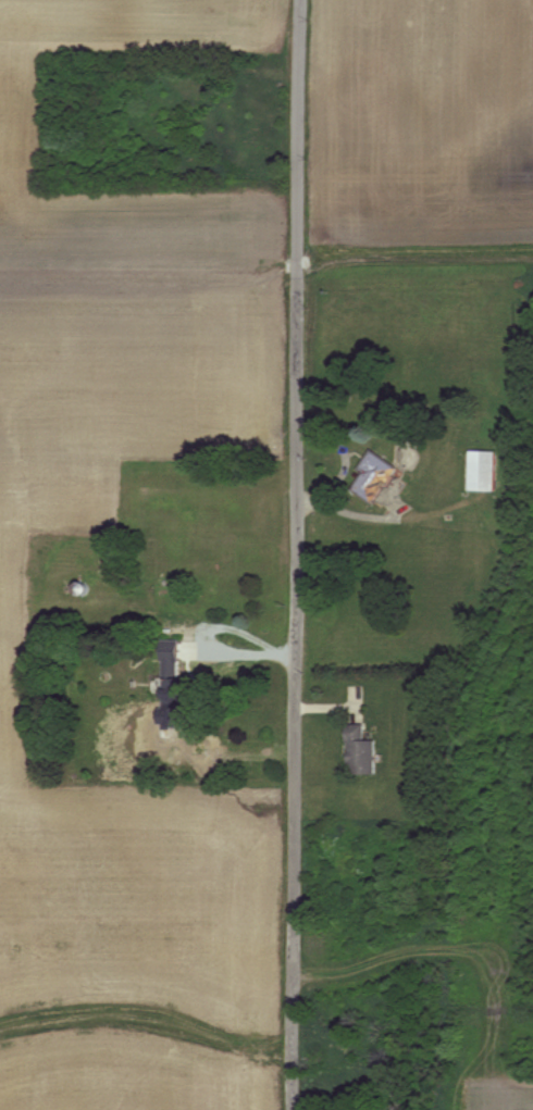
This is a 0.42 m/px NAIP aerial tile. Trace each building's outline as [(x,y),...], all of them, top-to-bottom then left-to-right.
[(358,469),(363,473),(352,489),(375,504),(400,467),(372,448),(358,469)] [(494,491),(495,450),(467,450),(467,491),(494,491)] [(190,677),(182,677),(182,640),(163,640),(163,705),(190,705),(190,677)] [(376,739),(364,739),(364,723),(347,723),(347,773),(376,773),(376,739)]
